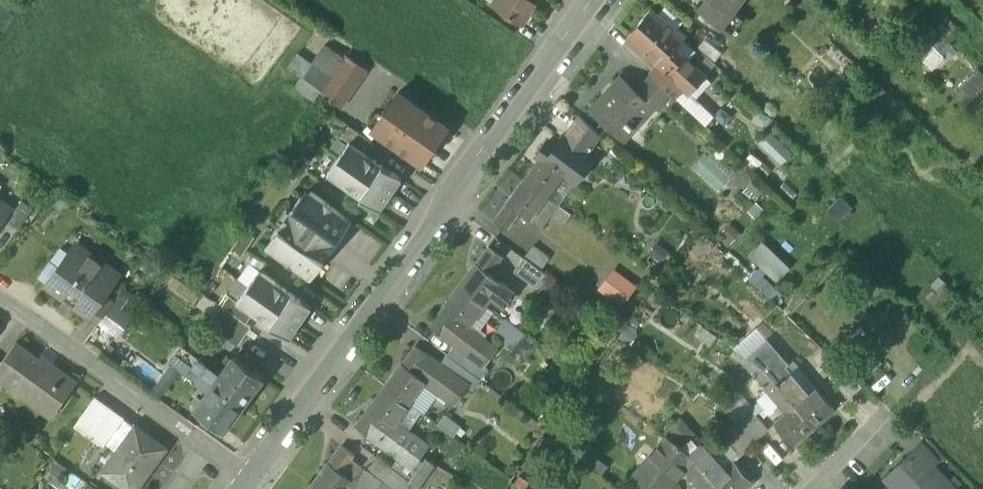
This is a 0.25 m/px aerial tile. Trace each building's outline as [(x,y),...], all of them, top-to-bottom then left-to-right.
[(494,1),(522,21),(537,0),(495,0),(494,1)] [(717,0),(706,0),(700,9),(733,33),(744,18),(728,7),(727,7),(717,0)] [(684,37),(653,10),(631,37),(690,89),(692,91),(706,74),(676,47),(684,37)] [(953,45),(938,32),(929,42),(944,56),(953,45)] [(321,92),(346,57),(324,41),(313,58),(301,50),(287,69),(300,78),(321,92)] [(346,57),(321,92),(335,102),(341,106),(366,71),(346,57)] [(690,89),(662,64),(653,74),(674,94),(680,99),(690,89)] [(958,92),(970,102),(982,87),(982,69),(980,67),(958,92)] [(674,94),(653,74),(638,91),(653,105),(659,110),(674,94)] [(328,113),(335,102),(321,92),(300,78),(293,88),(328,113)] [(624,78),(594,110),(618,133),(627,123),(635,130),(637,127),(635,124),(653,105),(638,91),(624,78)] [(869,93),(860,103),(879,119),(896,100),(878,84),(869,93)] [(414,104),(397,92),(373,128),(422,162),(447,127),(423,110),(422,111),(413,105),(414,104)] [(581,116),(566,136),(587,152),(600,134),(581,116)] [(349,125),(341,136),(349,141),(350,141),(366,152),(373,143),(349,125)] [(785,162),(797,151),(775,129),(763,140),(785,162)] [(564,135),(556,147),(548,141),(538,154),(565,175),(574,181),(578,175),(583,174),(587,168),(587,163),(592,156),(587,152),(566,136),(564,135)] [(349,141),(327,173),(360,196),(379,210),(402,178),(383,164),(382,164),(366,152),(350,141),(349,141)] [(299,152),(285,172),(295,179),(309,159),(299,152)] [(565,175),(541,157),(524,179),(548,197),(565,175)] [(548,197),(524,179),(508,201),(521,211),(532,219),(548,197)] [(305,199),(301,196),(293,206),(295,214),(287,225),(279,226),(272,236),(277,240),(271,248),(312,277),(325,258),(323,258),(338,237),(339,238),(352,220),(311,191),(305,199)] [(22,200),(7,221),(18,229),(33,208),(22,200)] [(0,202),(0,221),(9,208),(0,202)] [(521,211),(509,202),(496,219),(507,228),(521,211)] [(571,214),(558,204),(549,215),(563,225),(571,214)] [(286,207),(278,219),(279,226),(287,225),(295,214),(293,206),(286,207)] [(245,230),(231,250),(241,257),(255,237),(245,230)] [(549,257),(534,245),(526,254),(542,267),(549,257)] [(490,246),(477,264),(489,273),(502,255),(490,246)] [(118,275),(81,249),(75,258),(70,254),(47,286),(89,316),(104,295),(118,275)] [(547,273),(525,257),(514,270),(537,287),(547,273)] [(476,263),(460,286),(485,304),(491,295),(501,282),(489,273),(477,264),(476,263)] [(626,305),(641,283),(615,266),(601,288),(626,305)] [(292,292),(259,269),(237,300),(237,301),(253,312),(270,324),(289,338),(312,306),(292,292)] [(515,293),(501,282),(491,295),(506,306),(515,293)] [(460,286),(444,308),(456,317),(468,326),(469,325),(485,304),(460,286)] [(114,302),(104,295),(89,316),(99,323),(114,302)] [(237,300),(229,295),(222,305),(246,323),(253,312),(237,301),(237,300)] [(444,308),(431,326),(443,335),(456,317),(444,308)] [(468,326),(456,317),(443,335),(455,344),(475,361),(475,360),(483,366),(484,365),(497,347),(469,325),(468,326)] [(505,319),(495,333),(513,347),(523,333),(505,319)] [(810,392),(787,366),(790,364),(768,339),(747,358),(763,369),(764,368),(778,385),(795,405),(810,392)] [(0,363),(0,380),(17,392),(23,384),(56,408),(75,383),(49,364),(47,367),(14,344),(1,361),(0,363)] [(475,361),(455,344),(447,354),(481,379),(488,368),(484,365),(483,366),(475,360),(475,361)] [(208,365),(181,345),(175,354),(202,373),(208,365)] [(416,346),(403,364),(415,373),(429,356),(416,346)] [(202,373),(175,354),(169,362),(196,381),(202,373)] [(481,379),(447,354),(440,364),(468,386),(472,390),(481,379)] [(221,374),(208,365),(202,373),(244,403),(264,376),(253,368),(256,363),(247,356),(244,361),(235,355),(232,359),(227,355),(222,362),(227,365),(221,374)] [(440,364),(429,356),(415,373),(427,382),(455,403),(468,386),(440,364)] [(403,364),(402,363),(386,385),(410,404),(427,382),(415,373),(403,364)] [(864,387),(843,366),(831,376),(850,398),(864,387)] [(778,385),(764,368),(763,369),(756,376),(770,392),(778,385)] [(244,403),(202,373),(196,381),(209,390),(203,398),(198,395),(193,402),(198,405),(195,409),(204,415),(200,420),(209,427),(213,422),(224,430),(244,403)] [(386,385),(369,407),(382,417),(394,426),(397,422),(410,404),(386,385)] [(795,405),(778,385),(770,392),(787,412),(795,405)] [(810,392),(795,405),(815,428),(837,409),(817,386),(810,392)] [(125,418),(95,396),(74,425),(103,447),(125,418)] [(968,419),(982,432),(982,403),(968,419)] [(410,404),(397,422),(409,431),(422,413),(410,404)] [(787,412),(775,423),(794,445),(815,428),(795,405),(787,412)] [(370,408),(357,425),(368,434),(382,417),(370,408)] [(749,408),(736,421),(754,442),(768,429),(749,408)] [(460,427),(444,414),(437,424),(453,436),(460,427)] [(697,434),(680,416),(666,433),(668,434),(682,446),(684,447),(697,434)] [(409,431),(397,422),(394,426),(382,417),(368,434),(370,435),(373,431),(379,436),(376,440),(399,457),(413,467),(430,446),(409,431)] [(736,421),(721,435),(740,456),(754,442),(736,421)] [(137,427),(103,472),(126,488),(137,488),(167,449),(137,427)] [(636,475),(653,488),(666,488),(680,472),(686,468),(702,487),(703,487),(713,479),(688,452),(684,447),(682,446),(668,434),(636,475)] [(697,434),(684,447),(688,452),(702,440),(697,434)] [(727,467),(702,440),(688,452),(713,479),(727,467)] [(344,445),(330,463),(342,472),(352,458),(355,454),(344,445)] [(392,467),(372,452),(363,465),(384,481),(391,471),(408,484),(411,481),(409,479),(392,467)] [(887,479),(897,488),(954,488),(940,474),(934,480),(911,456),(887,479)] [(413,467),(399,457),(392,467),(409,479),(416,470),(413,467)] [(352,458),(342,472),(354,480),(350,485),(355,488),(378,488),(379,487),(382,488),(405,488),(408,484),(391,471),(384,481),(363,465),(362,466),(352,458)] [(713,479),(722,488),(747,488),(754,483),(734,460),(727,467),(713,479)] [(312,485),(318,488),(347,488),(350,485),(354,480),(342,472),(330,463),(329,462),(312,485)] [(416,470),(409,479),(411,481),(419,487),(431,470),(421,463),(416,470)] [(435,486),(438,488),(437,488),(445,488),(454,475),(446,470),(435,486)] [(713,479),(703,487),(702,487),(700,488),(722,488),(713,479)]
